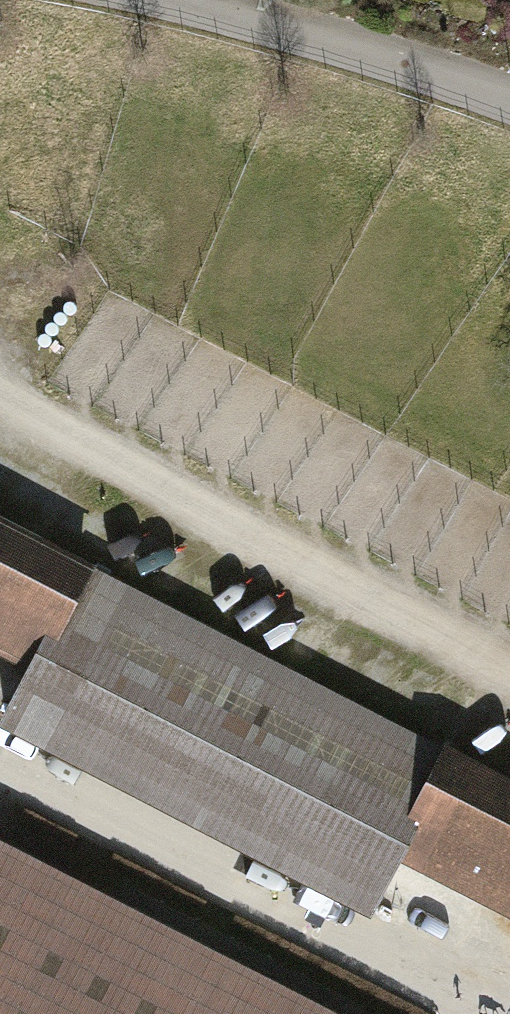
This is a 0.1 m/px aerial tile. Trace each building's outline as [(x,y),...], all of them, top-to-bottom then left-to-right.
[(22,677),(0,720),(0,734),(365,921),(396,861),(509,919),(509,786),(0,525),(0,665),(22,677)] [(0,848),(0,1013),(326,1013),(0,848)]
